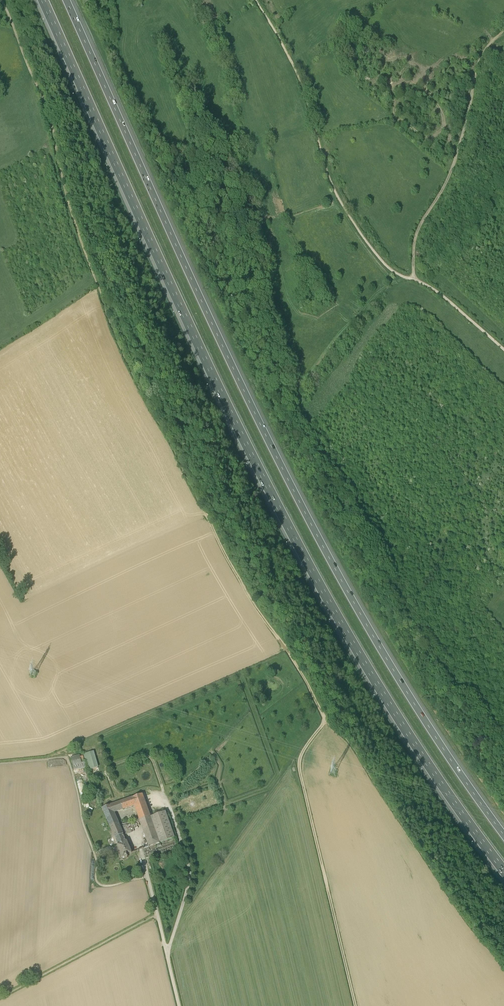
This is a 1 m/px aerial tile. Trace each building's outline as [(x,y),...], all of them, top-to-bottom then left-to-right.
[(86,754),(89,771),(99,769),(96,752),(86,754)] [(85,763),(81,763),(80,755),(71,757),(74,770),(86,767),(85,763)] [(115,813),(134,806),(140,821),(150,817),(151,817),(147,806),(143,794),(132,797),(102,808),(112,832),(121,828),(119,824),(118,819),(115,813)] [(151,817),(150,817),(159,843),(175,837),(166,811),(151,817)] [(160,844),(159,843),(150,817),(140,821),(148,845),(149,847),(160,844)] [(121,828),(112,832),(114,837),(123,834),(121,828)] [(126,841),(123,834),(114,837),(117,844),(118,845),(126,841)] [(128,855),(132,853),(127,841),(126,841),(118,845),(117,844),(117,845),(122,857),(124,857),(125,859),(128,857),(129,856),(128,855)] [(99,850),(100,855),(112,851),(110,846),(99,850)]
